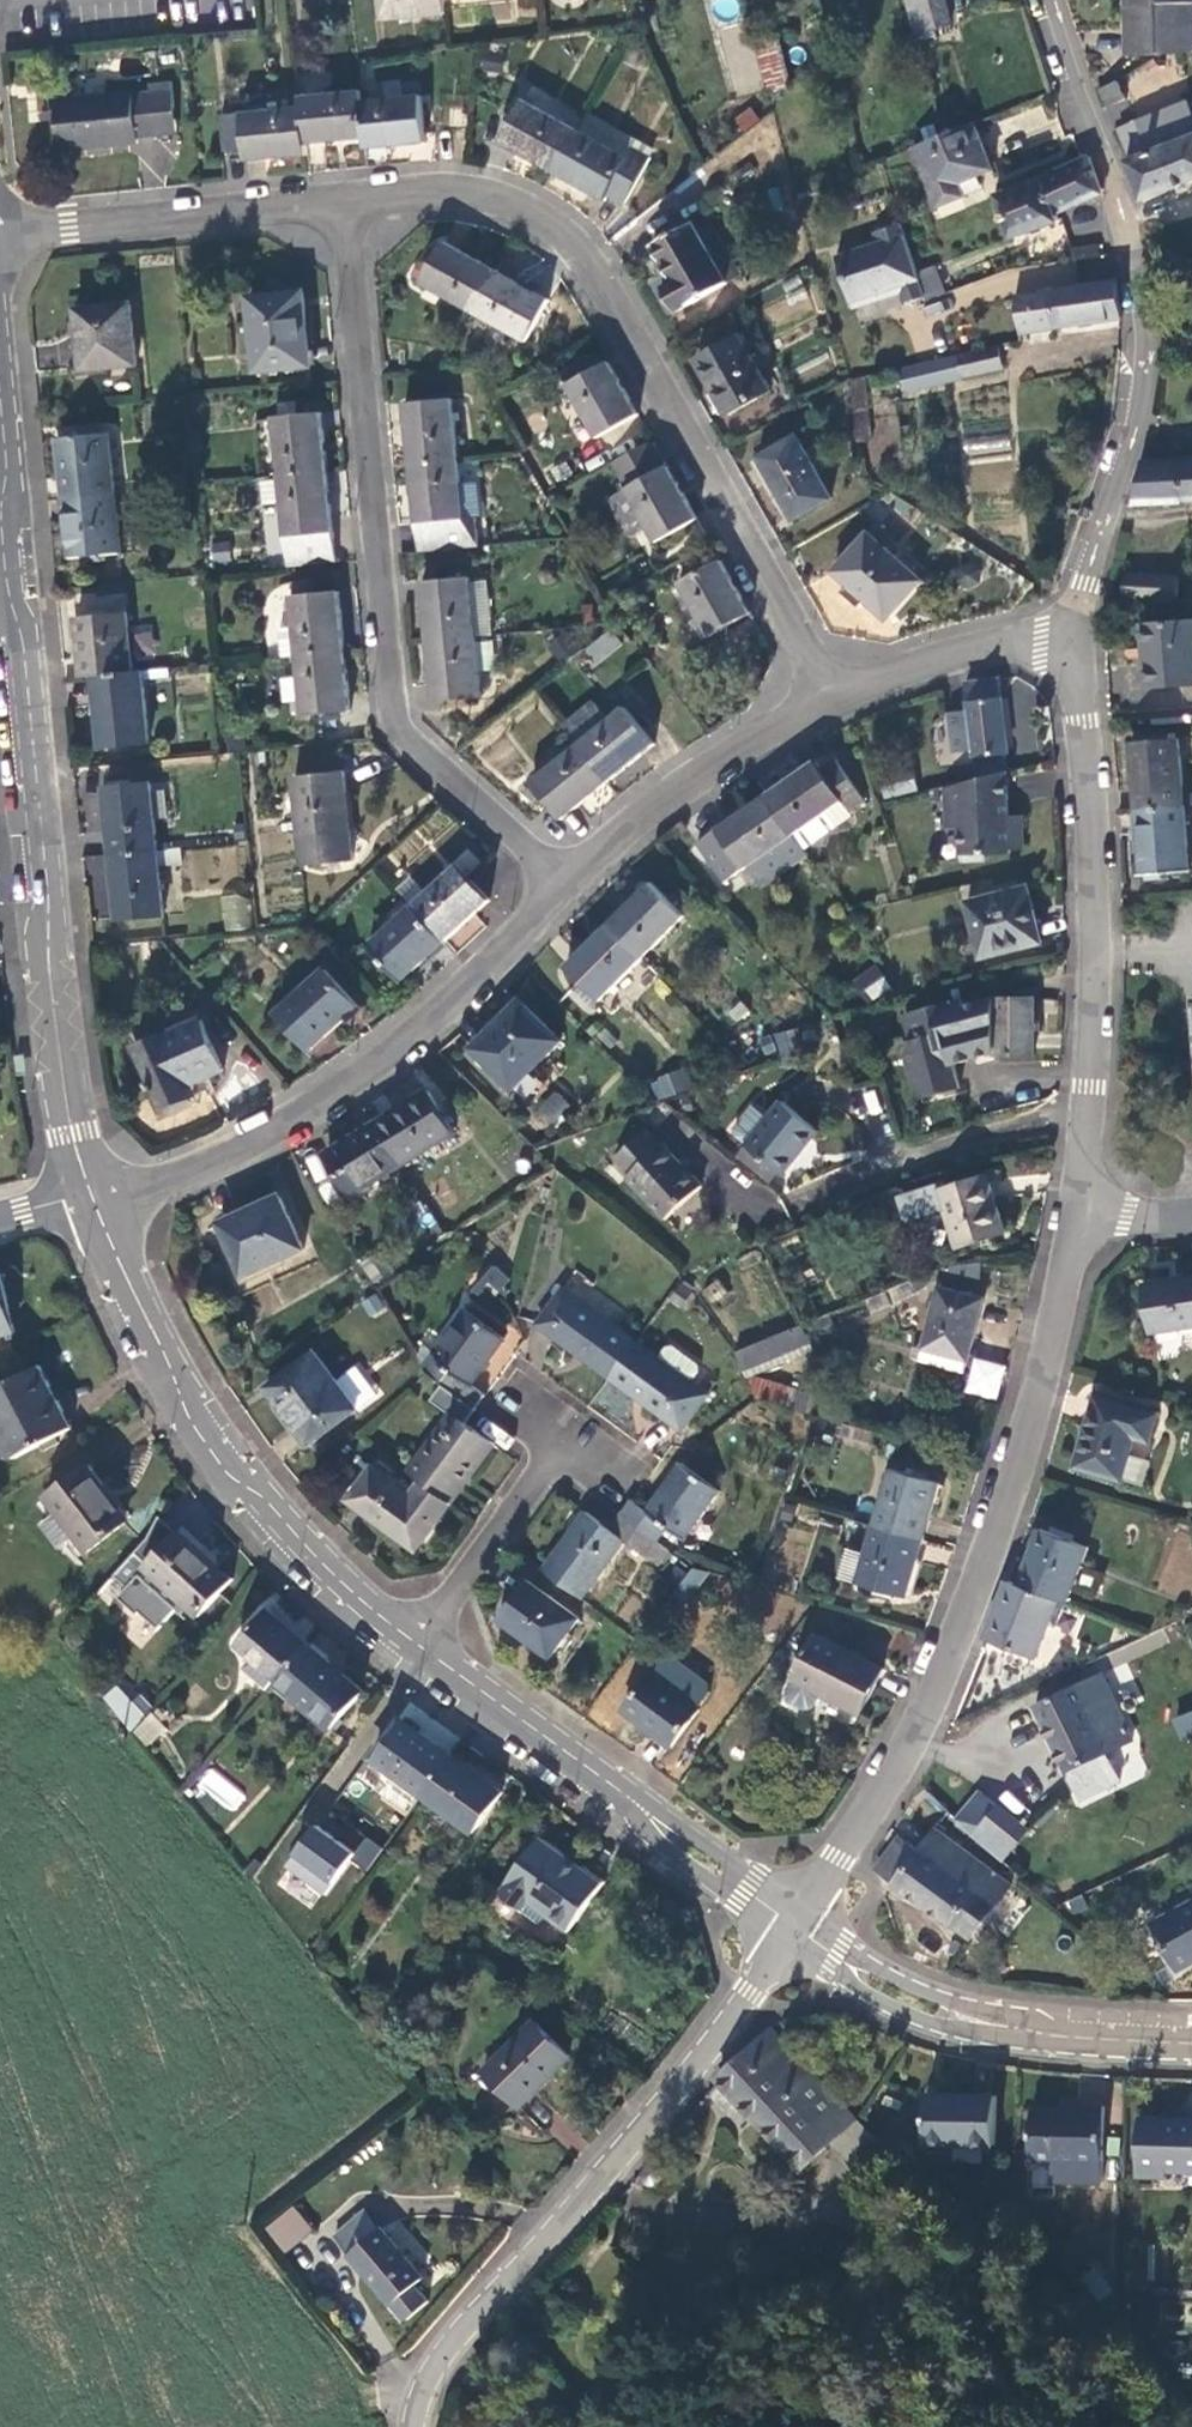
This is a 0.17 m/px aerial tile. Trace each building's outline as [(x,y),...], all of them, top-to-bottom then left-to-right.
[(437,12),(436,0),(378,0),(380,19),(437,12)] [(914,31),(941,26),(936,0),(908,0),(914,31)] [(1161,55),(1160,6),(1160,0),(1125,0),(1127,54),(1161,55)] [(1191,6),(1160,6),(1161,55),(1191,52),(1191,28),(1191,6)] [(760,38),(772,91),(792,85),(779,31),(760,38)] [(147,94),(52,104),(59,151),(134,144),(133,138),(152,136),(149,110),(171,107),(168,81),(146,83),(147,94)] [(1125,97),(1118,81),(1102,89),(1109,105),(1125,97)] [(300,144),(360,137),(356,102),(354,89),(294,96),(295,108),(300,144)] [(420,95),(356,102),(360,137),(362,147),(425,140),(420,95)] [(496,138),(548,165),(571,124),(519,96),(496,138)] [(1142,127),(1152,152),(1191,135),(1191,105),(1142,127)] [(174,134),(171,107),(149,110),(152,136),(174,134)] [(244,160),(301,154),(300,144),(295,108),(239,115),(244,160)] [(585,109),(576,127),(624,153),(630,143),(647,152),(651,144),(585,109)] [(222,151),(243,149),(239,115),(218,118),(222,151)] [(989,169),(971,122),(941,134),(915,143),(935,203),(980,187),(976,174),(989,169)] [(576,127),(571,124),(548,165),(601,194),(603,190),(621,200),(647,152),(630,143),(624,153),(576,127)] [(1152,152),(1142,127),(1122,134),(1133,161),(1152,152)] [(1191,180),(1191,135),(1152,152),(1133,161),(1126,163),(1141,201),(1191,180)] [(1054,210),(1100,192),(1088,156),(1078,159),(1040,177),(1054,210)] [(1012,233),(1058,217),(1054,210),(1040,177),(997,191),(1012,233)] [(742,266),(708,204),(653,233),(674,271),(664,277),(678,302),(742,266)] [(906,300),(927,292),(901,220),(875,229),(879,241),(837,255),(855,305),(879,297),(883,289),(901,283),(906,300)] [(421,282),(472,310),(494,267),(444,240),(421,282)] [(1104,252),(1070,258),(1073,265),(1078,282),(1111,278),(1104,252)] [(1044,263),(1012,270),(1031,288),(1078,282),(1073,265),(1045,269),(1044,263)] [(549,297),(494,267),(472,310),(526,339),(549,297)] [(797,275),(777,285),(789,308),(808,298),(797,275)] [(1035,326),(1119,317),(1115,278),(1111,278),(1078,282),(1031,288),(1035,326)] [(311,362),(305,289),(251,294),(258,367),(311,362)] [(135,364),(131,302),(77,307),(83,368),(135,364)] [(771,382),(740,326),(697,349),(728,404),(771,382)] [(1001,346),(958,354),(963,374),(1005,364),(1001,346)] [(958,354),(900,368),(905,388),(963,376),(963,374),(958,354)] [(599,433),(642,409),(613,358),(570,381),(599,433)] [(853,376),(860,435),(874,435),(868,373),(853,376)] [(405,398),(411,457),(458,452),(452,393),(405,398)] [(275,412),(280,473),(327,468),(321,406),(275,412)] [(832,489),(797,425),(761,446),(796,508),(832,489)] [(59,437),(64,496),(115,490),(110,433),(59,437)] [(659,536),(701,512),(655,433),(613,457),(628,484),(614,492),(612,499),(628,526),(635,529),(650,521),(659,536)] [(1011,491),(1012,437),(966,436),(965,489),(1011,491)] [(411,457),(420,548),(480,542),(477,510),(485,509),(482,473),(460,476),(458,452),(411,457)] [(1177,458),(1180,498),(1183,498),(1191,497),(1191,457),(1177,458)] [(1131,502),(1180,498),(1177,458),(1141,460),(1131,502)] [(327,468),(280,473),(289,563),(337,557),(327,468)] [(121,551),(115,490),(64,496),(70,554),(121,551)] [(888,613),(925,575),(883,537),(893,524),(885,516),(873,529),(868,524),(833,562),(848,576),(865,592),(888,613)] [(713,631),(755,609),(726,555),(682,579),(703,614),(713,631)] [(1126,568),(1122,589),(1130,593),(1172,597),(1175,573),(1126,568)] [(423,578),(429,637),(475,633),(492,631),(488,577),(471,578),(471,573),(423,578)] [(865,592),(848,576),(842,582),(860,598),(865,592)] [(292,590),(297,652),(345,647),(339,585),(292,590)] [(76,615),(82,676),(94,674),(132,670),(127,612),(76,615)] [(701,638),(713,631),(703,614),(691,620),(701,638)] [(1144,622),(1147,682),(1191,680),(1191,619),(1144,622)] [(132,629),(139,657),(156,653),(149,625),(132,629)] [(595,666),(622,645),(609,629),(582,650),(595,666)] [(575,631),(550,639),(555,657),(580,650),(575,631)] [(479,692),(475,633),(429,637),(435,698),(479,692)] [(350,705),(345,647),(297,652),(303,709),(350,705)] [(149,741),(141,669),(132,670),(94,674),(101,745),(149,741)] [(998,678),(966,682),(969,709),(973,748),(974,754),(1006,750),(998,678)] [(590,692),(557,718),(573,737),(604,774),(649,737),(622,697),(604,710),(590,692)] [(952,750),(973,748),(969,709),(949,711),(952,750)] [(567,805),(604,774),(573,737),(527,775),(548,800),(556,793),(567,805)] [(1128,744),(1133,808),(1181,804),(1176,741),(1128,744)] [(820,762),(771,796),(797,836),(809,853),(858,818),(855,812),(870,802),(842,760),(825,770),(820,762)] [(885,792),(916,786),(911,763),(880,769),(885,792)] [(353,857),(344,768),(294,773),(303,861),(353,857)] [(1005,813),(1002,771),(939,785),(945,829),(958,828),(961,861),(985,860),(985,854),(1009,851),(1008,847),(1022,846),(1020,823),(1007,824),(1005,813)] [(105,786),(112,855),(156,851),(149,782),(105,786)] [(797,836),(771,796),(704,840),(730,880),(754,865),(797,836)] [(1186,872),(1181,804),(1133,808),(1139,876),(1186,872)] [(1019,812),(1005,813),(1007,824),(1020,823),(1019,812)] [(797,836),(754,865),(767,884),(811,856),(809,853),(797,836)] [(182,890),(250,884),(245,844),(178,850),(182,890)] [(162,914),(156,851),(112,855),(118,918),(162,914)] [(459,860),(416,902),(450,936),(491,893),(459,860)] [(654,882),(610,926),(644,959),(688,915),(654,882)] [(1038,939),(1026,883),(965,895),(978,952),(1038,939)] [(223,894),(222,929),(250,930),(251,895),(223,894)] [(406,979),(450,936),(416,902),(373,944),(406,979)] [(602,1001),(644,959),(610,926),(568,968),(602,1001)] [(852,977),(865,1002),(890,989),(877,965),(852,977)] [(331,966),(281,1011),(314,1048),(363,1005),(331,966)] [(912,1008),(919,1034),(915,1035),(908,1047),(919,1087),(925,1085),(926,1091),(964,1082),(955,1047),(961,1045),(964,1056),(1000,1048),(1000,1049),(1038,1049),(1038,992),(999,992),(1000,996),(984,996),(968,1001),(967,994),(912,1008)] [(522,1003),(474,1053),(512,1090),(559,1040),(522,1003)] [(201,1019),(135,1047),(160,1110),(187,1099),(183,1088),(223,1071),(201,1019)] [(778,1054),(795,1051),(793,1030),(775,1032),(778,1054)] [(683,1066),(649,1083),(658,1102),(693,1084),(683,1066)] [(546,1128),(571,1107),(557,1089),(532,1111),(546,1128)] [(429,1099),(380,1131),(408,1174),(455,1144),(429,1099)] [(818,1128),(782,1100),(747,1145),(782,1173),(818,1128)] [(670,1221),(707,1187),(669,1142),(666,1145),(651,1129),(620,1159),(635,1175),(632,1178),(670,1221)] [(355,1206),(408,1174),(380,1131),(329,1163),(355,1206)] [(955,1237),(1002,1221),(983,1165),(937,1180),(935,1173),(898,1185),(906,1208),(941,1196),(955,1237)] [(309,1259),(287,1203),(226,1230),(250,1285),(309,1259)] [(489,1295),(510,1272),(494,1257),(474,1280),(489,1295)] [(974,1291),(977,1266),(928,1278),(923,1279),(927,1289),(937,1285),(937,1286),(974,1291)] [(1191,1318),(1191,1266),(1141,1273),(1149,1323),(1191,1318)] [(575,1270),(564,1284),(580,1296),(591,1282),(575,1270)] [(0,1278),(0,1335),(15,1332),(0,1278)] [(535,1318),(607,1373),(635,1338),(564,1284),(561,1282),(535,1318)] [(905,1287),(884,1296),(889,1309),(911,1300),(905,1287)] [(370,1318),(386,1309),(377,1292),(360,1301),(370,1318)] [(960,1379),(979,1306),(933,1294),(914,1367),(960,1379)] [(887,1311),(881,1297),(861,1305),(866,1319),(887,1311)] [(444,1360),(434,1374),(438,1377),(470,1400),(480,1387),(467,1375),(501,1328),(465,1300),(432,1342),(444,1360)] [(824,1319),(812,1324),(818,1340),(830,1336),(824,1319)] [(744,1372),(803,1348),(796,1330),(740,1353),(744,1372)] [(654,1353),(635,1338),(607,1373),(677,1426),(704,1390),(687,1378),(695,1367),(694,1361),(668,1342),(662,1342),(654,1353)] [(331,1370),(308,1341),(261,1377),(304,1433),(371,1383),(349,1355),(331,1370)] [(997,1399),(1003,1364),(970,1358),(964,1393),(997,1399)] [(23,1366),(0,1378),(0,1458),(55,1427),(23,1366)] [(447,1409),(406,1465),(415,1472),(443,1493),(486,1436),(460,1415),(470,1400),(438,1377),(426,1392),(447,1409)] [(1163,1393),(1104,1379),(1088,1450),(1134,1461),(1145,1412),(1157,1415),(1163,1393)] [(811,1402),(746,1382),(750,1402),(807,1419),(811,1402)] [(408,1540),(443,1493),(415,1472),(402,1487),(366,1458),(341,1490),(408,1540)] [(641,1508),(626,1497),(616,1511),(652,1537),(662,1523),(680,1536),(715,1491),(676,1462),(641,1508)] [(69,1541),(82,1558),(128,1522),(84,1466),(38,1501),(51,1518),(69,1541)] [(892,1477),(875,1535),(923,1549),(939,1490),(892,1477)] [(583,1509),(539,1566),(578,1596),(620,1537),(654,1561),(665,1547),(652,1537),(616,1511),(606,1526),(583,1509)] [(1057,1515),(1030,1574),(1070,1590),(1075,1592),(1099,1534),(1057,1515)] [(56,1551),(69,1541),(51,1518),(38,1528),(56,1551)] [(188,1616),(224,1581),(172,1530),(141,1562),(128,1549),(107,1574),(120,1587),(110,1596),(129,1615),(132,1612),(149,1630),(168,1611),(179,1622),(186,1615),(188,1616)] [(907,1604),(923,1549),(875,1535),(859,1590),(907,1604)] [(699,1593),(703,1570),(685,1567),(680,1590),(699,1593)] [(1045,1644),(1070,1590),(1030,1574),(1019,1569),(996,1625),(1045,1644)] [(574,1613),(522,1576),(493,1614),(544,1653),(574,1613)] [(221,1632),(268,1676),(296,1640),(250,1598),(221,1632)] [(879,1670),(812,1634),(783,1687),(782,1694),(784,1700),(802,1710),(807,1709),(812,1705),(817,1695),(855,1715),(879,1670)] [(345,1685),(296,1640),(268,1676),(266,1679),(315,1723),(345,1685)] [(619,1709),(667,1744),(695,1708),(694,1707),(705,1690),(705,1683),(667,1654),(660,1656),(648,1671),(646,1672),(619,1709)] [(1041,1702),(1088,1799),(1125,1780),(1122,1775),(1109,1750),(1129,1739),(1132,1738),(1100,1674),(1041,1702)] [(98,1702),(132,1729),(149,1708),(115,1682),(98,1702)] [(1169,1719),(1178,1737),(1191,1730),(1191,1708),(1169,1719)] [(358,1755),(410,1794),(438,1753),(433,1750),(435,1748),(387,1712),(358,1755)] [(148,1713),(131,1733),(149,1748),(166,1727),(148,1713)] [(1142,1763),(1129,1739),(1109,1750),(1122,1775),(1142,1763)] [(466,1774),(438,1753),(410,1794),(456,1828),(488,1782),(470,1769),(466,1774)] [(198,1782),(232,1813),(246,1798),(212,1767),(198,1782)] [(990,1793),(967,1816),(983,1831),(1005,1808),(990,1793)] [(983,1831),(978,1836),(1006,1862),(1033,1835),(1005,1808),(983,1831)] [(352,1850),(362,1836),(326,1810),(316,1824),(352,1850)] [(308,1824),(281,1869),(325,1896),(353,1851),(308,1824)] [(1012,1885),(942,1826),(921,1853),(901,1837),(877,1869),(968,1941),(1012,1885)] [(587,1872),(524,1827),(484,1886),(508,1903),(515,1893),(553,1922),(587,1872)] [(366,1871),(382,1847),(365,1836),(349,1859),(366,1871)] [(1191,1966),(1191,1906),(1153,1928),(1177,1974),(1191,1966)] [(531,2008),(485,2059),(524,2096),(537,2080),(534,2076),(566,2040),(531,2008)] [(849,2121),(773,2030),(720,2077),(792,2164),(822,2141),(847,2122),(849,2121)] [(992,2103),(929,2101),(929,2150),(991,2152),(992,2103)] [(1104,2167),(1106,2112),(1078,2111),(1077,2121),(1035,2119),(1033,2165),(1056,2165),(1055,2185),(1103,2187),(1104,2167)] [(874,2153),(847,2122),(822,2141),(849,2173),(874,2153)] [(1141,2124),(1139,2180),(1166,2182),(1166,2174),(1191,2175),(1191,2127),(1141,2124)] [(647,2162),(642,2165),(639,2171),(642,2176),(647,2179),(653,2178),(657,2173),(657,2167),(653,2163),(647,2162)] [(285,2254),(312,2231),(291,2207),(264,2230),(285,2254)] [(421,2273),(364,2208),(332,2237),(404,2317),(426,2298),(411,2282),(421,2273)]
